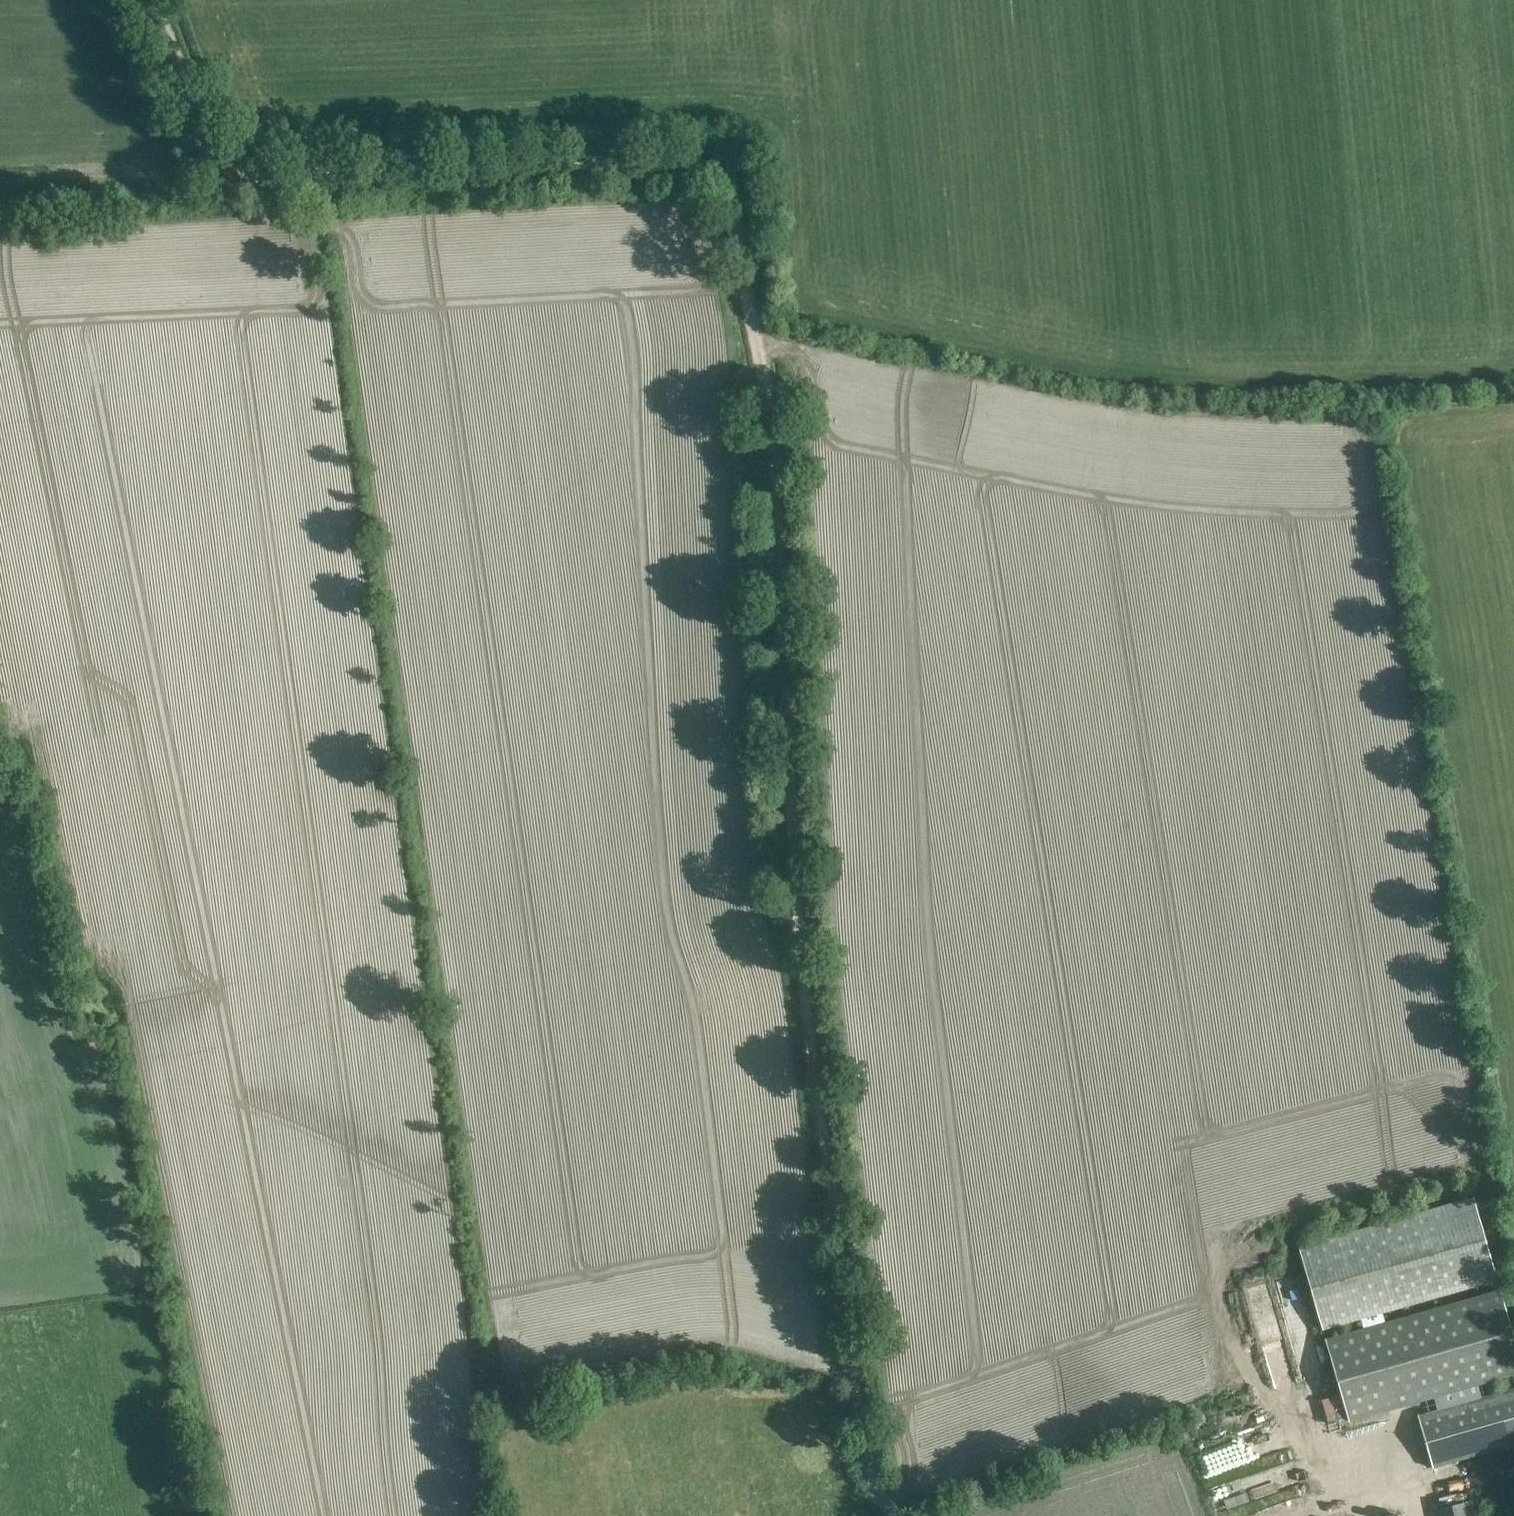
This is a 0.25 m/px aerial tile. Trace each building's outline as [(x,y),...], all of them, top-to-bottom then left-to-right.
[(1348,1422),(1513,1374),(1513,1340),(1499,1289),(1383,1323),(1381,1313),(1497,1279),(1473,1197),(1298,1247),(1322,1330),(1361,1318),(1364,1328),(1325,1340),(1348,1422)] [(1417,1416),(1432,1468),(1513,1445),(1513,1389),(1417,1416)] [(1215,1444),(1218,1472),(1243,1469),(1241,1454),(1234,1455),(1233,1442),(1215,1444)] [(1237,1504),(1240,1515),(1270,1515),(1289,1512),(1285,1494),(1237,1504)] [(1471,1501),(1439,1510),(1440,1515),(1475,1515),(1471,1501)]
